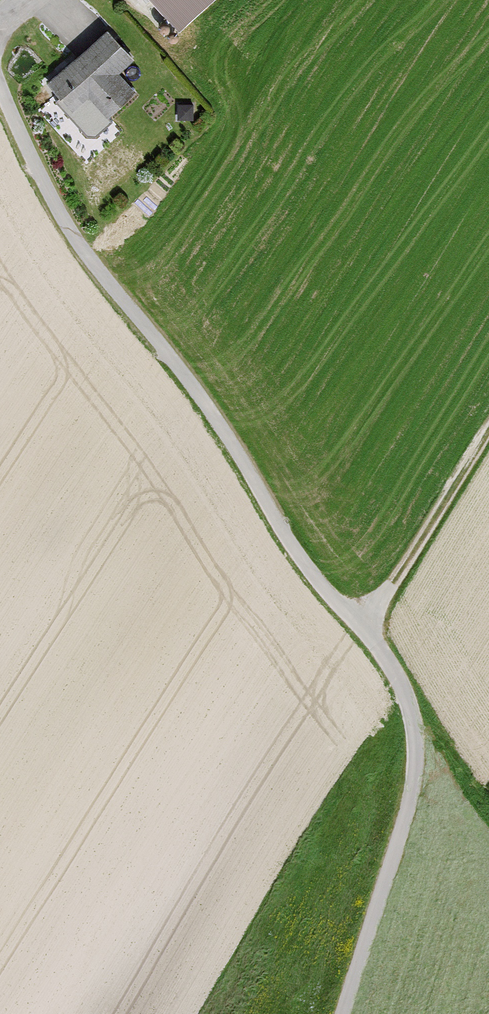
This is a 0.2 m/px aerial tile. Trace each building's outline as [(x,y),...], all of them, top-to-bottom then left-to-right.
[(180,28),(210,0),(154,0),(180,28)] [(130,55),(101,25),(43,78),(88,127),(132,86),(116,68),(130,55)]
